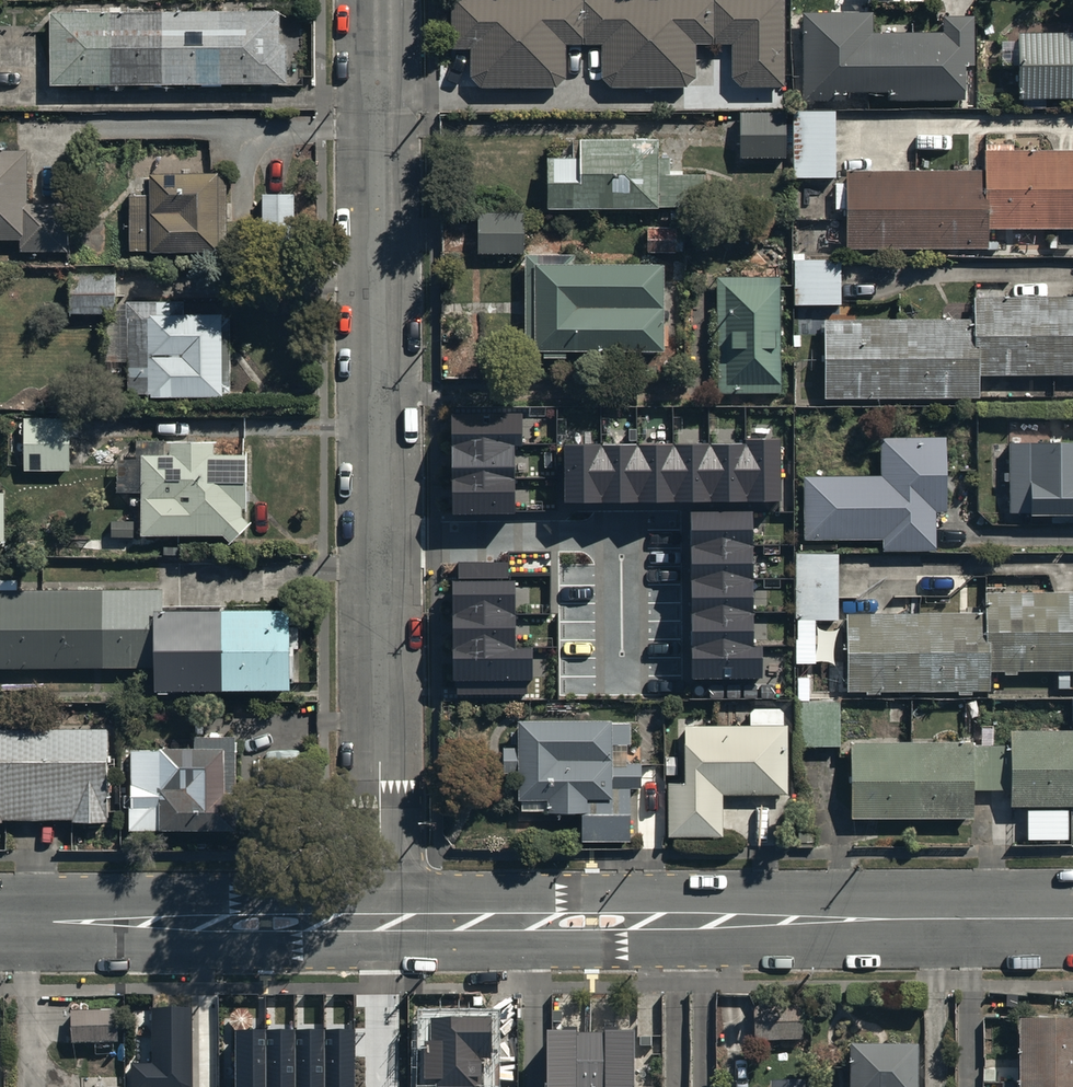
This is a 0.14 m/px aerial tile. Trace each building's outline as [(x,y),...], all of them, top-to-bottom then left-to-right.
[(451,52),(474,52),(474,87),(570,87),(570,44),(604,44),(604,86),(696,86),(696,44),(732,44),(732,86),(783,87),(783,0),(451,0),(451,52)] [(49,84),(289,81),(289,11),(48,13),(49,84)] [(801,12),(801,98),(964,98),(964,64),(977,64),(977,19),(945,19),(945,33),(871,33),(871,12),(801,12)] [(1072,101),(1072,34),(1019,34),(1020,101),(1072,101)] [(786,111),(740,111),(740,158),(786,157),(786,111)] [(835,112),(800,112),(800,181),(836,181),(835,112)] [(550,155),(550,208),(702,207),(701,172),(659,172),(658,139),(580,140),(580,155),(550,155)] [(851,171),(850,179),(837,179),(837,207),(850,207),(849,248),(988,250),(989,227),(1072,228),(1072,152),(985,151),(984,173),(851,171)] [(23,240),(23,251),(72,251),(72,206),(28,206),(27,152),(0,152),(0,241),(23,240)] [(220,177),(149,178),(149,193),(130,194),(131,256),(221,255),(227,236),(226,194),(221,194),(220,177)] [(296,194),(263,195),(264,234),(296,234),(296,194)] [(478,215),(479,254),(525,253),(524,213),(478,215)] [(679,227),(648,228),(649,253),(679,252),(679,227)] [(793,307),(843,307),(843,262),(794,262),(793,307)] [(532,352),(664,352),(665,265),(532,265),(532,352)] [(72,317),(118,316),(117,274),(71,275),(72,317)] [(782,391),(780,278),(720,279),(721,392),(782,391)] [(825,322),(825,402),(979,402),(979,378),(1072,378),(1072,301),(1006,301),(1006,286),(975,286),(975,301),(974,301),(974,322),(825,322)] [(131,392),(153,392),(153,398),(227,397),(226,318),(172,318),(172,307),(130,307),(131,392)] [(453,415),(453,512),(514,512),(514,444),(521,444),(521,415),(453,415)] [(26,428),(25,472),(70,473),(71,429),(26,428)] [(746,445),(566,446),(567,502),(780,501),(779,440),(746,440),(746,445)] [(801,478),(802,539),(879,538),(880,551),(937,550),(937,508),(949,508),(948,440),(881,441),(882,477),(801,478)] [(1012,516),(1072,516),(1072,442),(1012,442),(1012,474),(1004,474),(1004,489),(1012,489),(1012,516)] [(254,525),(249,520),(248,456),(215,456),(215,443),(171,443),(171,457),(139,457),(140,538),(223,537),(233,546),(242,537),(249,530),(254,525)] [(752,512),(692,512),(692,678),(761,678),(760,647),(753,647),(752,512)] [(838,555),(799,556),(800,621),(840,620),(838,555)] [(507,563),(459,563),(459,578),(508,578),(507,563)] [(455,582),(455,680),(531,679),(531,648),(515,648),(515,581),(455,582)] [(160,669),(160,689),(296,688),(295,607),(165,608),(165,590),(0,592),(0,671),(160,669)] [(988,593),(988,614),(920,614),(920,593),(900,593),(900,611),(857,611),(857,615),(851,615),(851,693),(870,692),(870,695),(883,695),(882,693),(962,693),(962,695),(975,695),(975,692),(993,693),(993,673),(1007,673),(1007,676),(1020,676),(1020,674),(1061,674),(1061,688),(1072,688),(1072,593),(988,593)] [(799,703),(800,748),(841,747),(840,702),(799,703)] [(613,722),(523,723),(523,747),(508,747),(508,771),(523,771),(523,802),(550,802),(550,812),(589,812),(589,800),(613,800),(613,787),(641,787),(641,765),(613,765),(613,722)] [(790,795),(790,726),(687,726),(687,785),(670,785),(670,838),(724,838),(724,795),(790,795)] [(108,730),(0,731),(0,819),(109,818),(108,730)] [(854,745),(854,818),(976,818),(976,790),(1014,790),(1014,809),(1072,809),(1072,731),(1011,731),(1011,745),(854,745)] [(135,830),(240,829),(240,748),(135,749),(135,830)] [(631,817),(585,817),(585,842),(631,842),(631,817)] [(131,1064),(132,1086),(192,1086),(192,1009),(152,1009),(152,1063),(131,1064)] [(117,1014),(71,1015),(71,1048),(117,1048),(117,1014)] [(491,1016),(432,1017),(432,1041),(425,1041),(425,1081),(437,1080),(437,1086),(483,1086),(483,1058),(492,1058),(491,1016)] [(755,1023),(756,1044),(805,1043),(805,1022),(755,1023)] [(1025,1086),(1072,1086),(1072,1028),(1026,1028),(1025,1086)] [(237,1086),(354,1086),(353,1031),(237,1032),(237,1086)] [(636,1042),(549,1040),(548,1086),(634,1086),(636,1042)] [(851,1051),(852,1086),(919,1086),(918,1050),(851,1051)]
